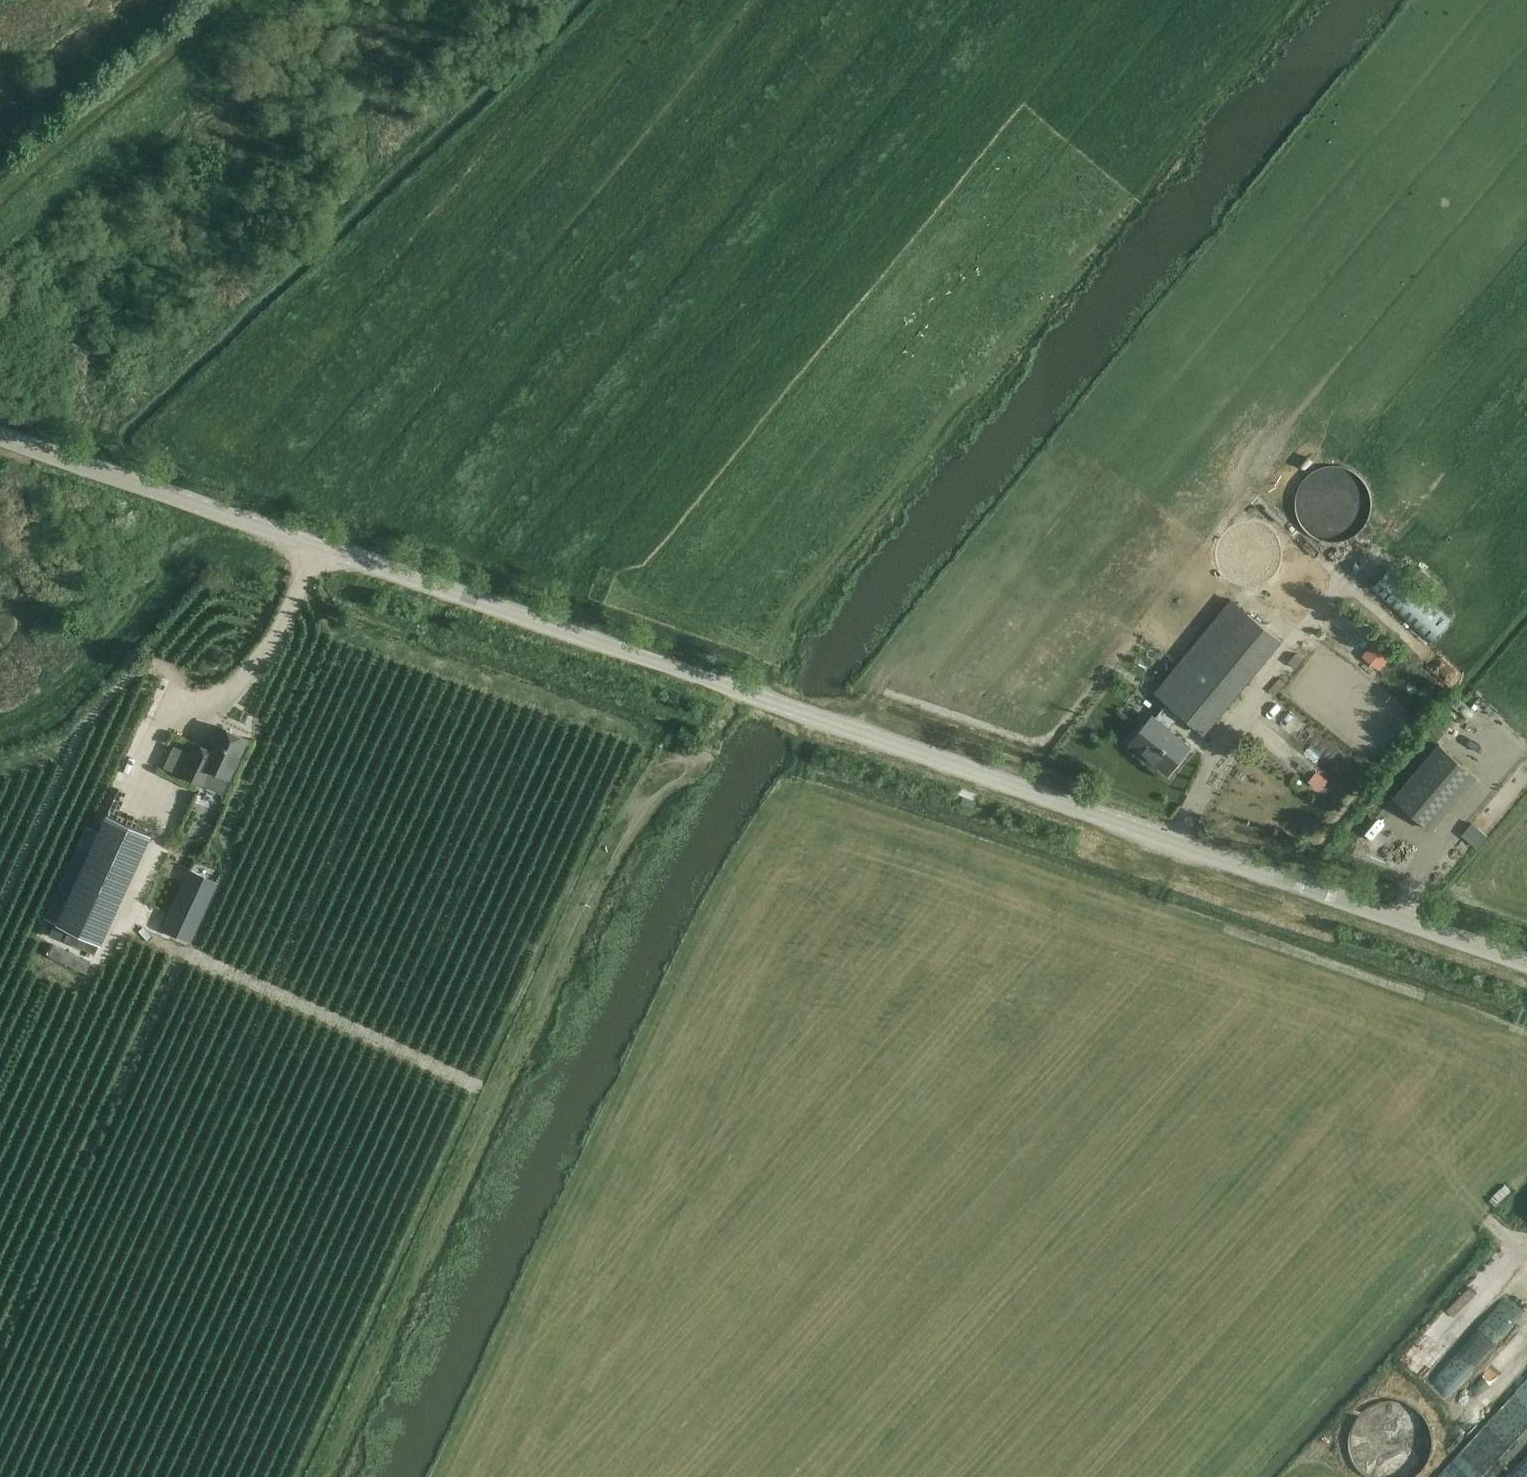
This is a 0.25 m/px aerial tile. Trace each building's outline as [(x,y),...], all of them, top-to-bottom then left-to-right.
[(1319,540),(1331,542),(1343,541),(1353,536),(1362,529),(1367,519),(1370,508),(1370,497),(1366,485),(1358,476),(1348,469),(1337,466),(1325,466),(1313,471),(1304,478),(1297,489),(1294,501),(1295,513),(1300,525),(1308,534),(1319,540)] [(1449,622),(1390,568),(1373,586),(1432,641),(1449,622)] [(1131,742),(1169,774),(1192,747),(1169,728),(1181,714),(1206,734),(1283,640),(1232,597),(1154,692),(1167,703),(1155,717),(1153,715),(1131,742)] [(1302,658),(1296,653),(1289,661),(1296,666),(1302,658)] [(182,773),(224,790),(230,775),(246,736),(220,725),(210,750),(194,744),(182,773)] [(1430,735),(1437,741),(1443,733),(1436,727),(1430,735)] [(1438,743),(1392,797),(1431,830),(1477,777),(1438,743)] [(1318,788),(1326,779),(1318,772),(1310,782),(1318,788)] [(149,833),(106,813),(97,831),(86,826),(61,881),(72,886),(55,922),(99,942),(149,833)] [(1479,822),(1465,832),(1479,849),(1492,839),(1479,822)] [(163,928),(168,930),(189,940),(216,884),(194,874),(191,872),(189,871),(163,928)] [(133,915),(158,926),(166,909),(142,898),(133,915)] [(1442,1424),(1383,1395),(1362,1439),(1367,1441),(1356,1464),(1383,1476),(1415,1476),(1442,1424)]
